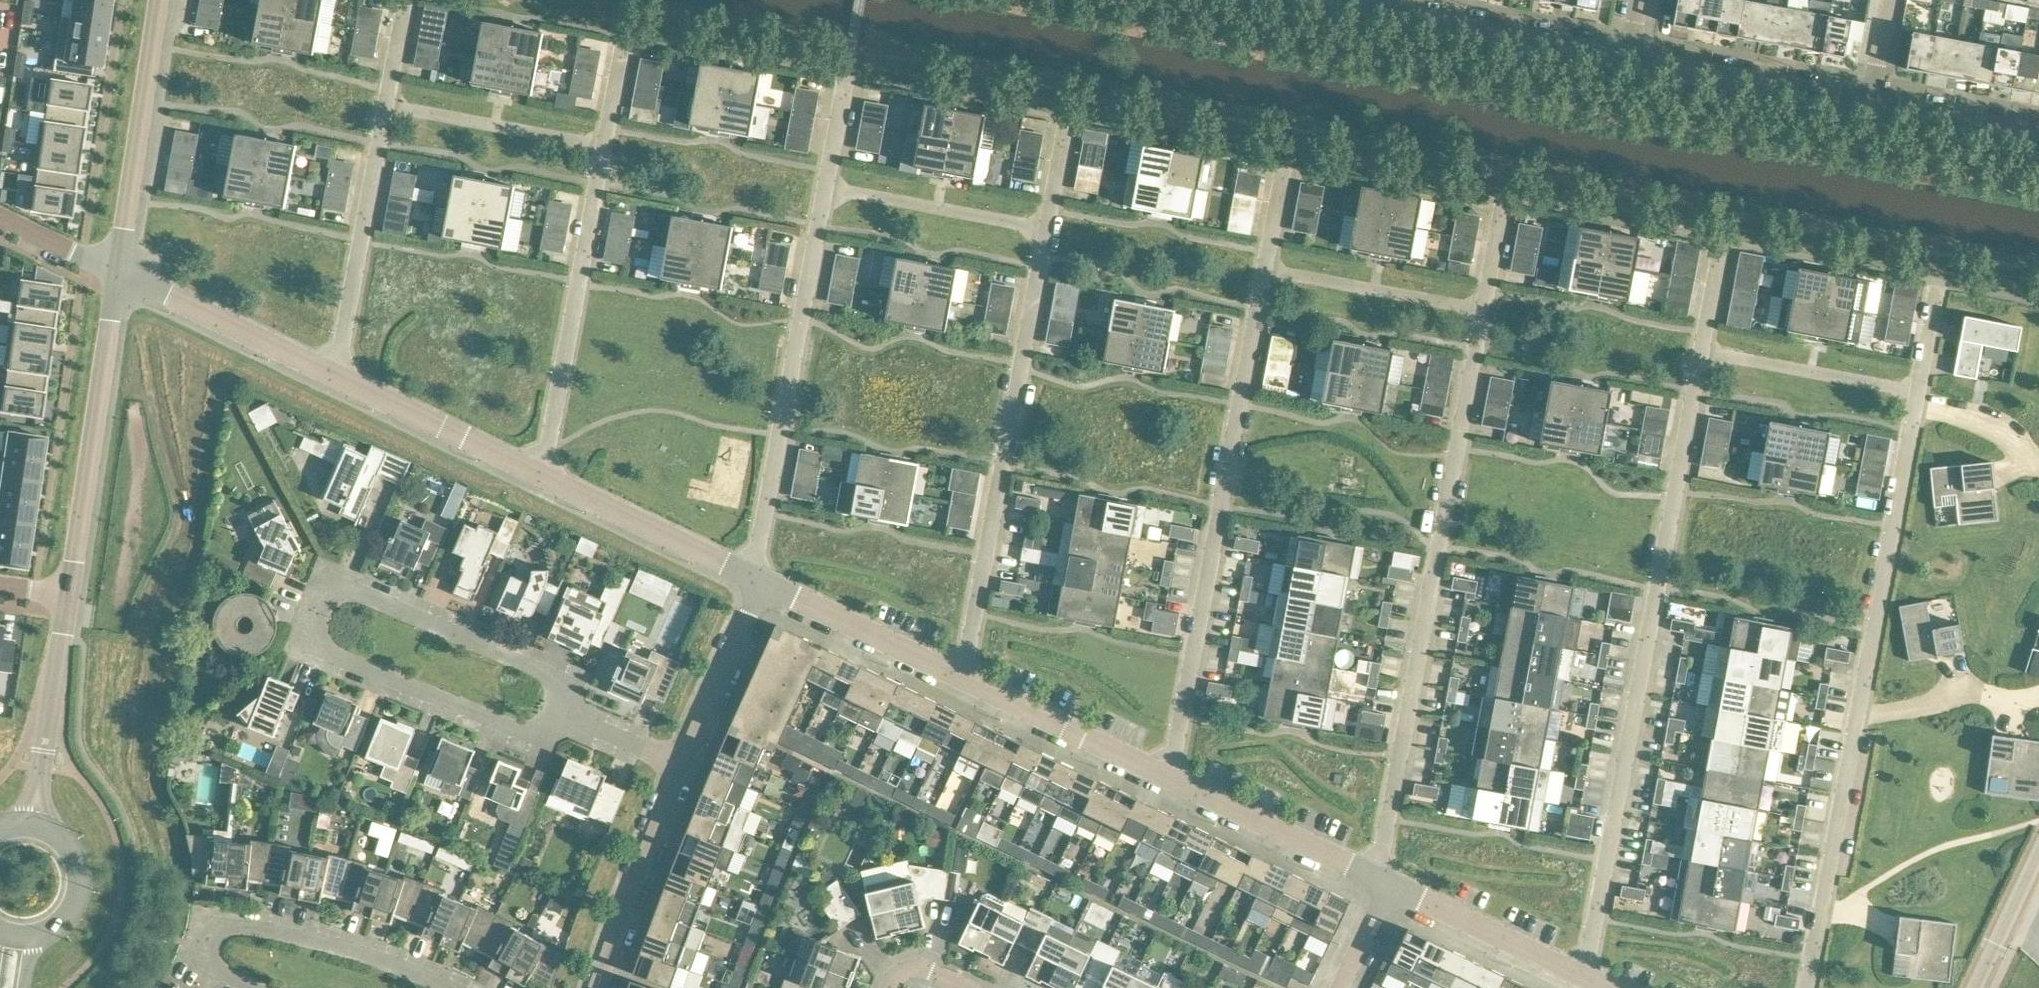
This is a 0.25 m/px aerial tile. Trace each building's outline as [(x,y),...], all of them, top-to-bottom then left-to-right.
[(23,12),(32,14),(34,2),(24,0),(23,12)] [(110,5),(80,0),(73,0),(70,18),(70,19),(107,25),(110,5)] [(260,12),(290,18),(293,0),(262,0),(260,12)] [(290,18),(320,23),(324,0),(293,0),(290,18)] [(1577,7),(1598,11),(1601,0),(1578,0),(1577,7)] [(1676,11),(1674,25),(1696,29),(1701,0),(1678,0),(1676,11)] [(1696,29),(1702,30),(1702,32),(1712,32),(1717,33),(1723,0),(1701,0),(1696,29)] [(1717,33),(1723,34),(1723,36),(1733,36),(1738,37),(1745,0),(1723,0),(1717,33)] [(1745,0),(1738,37),(1744,38),(1744,40),(1754,40),(1759,41),(1766,4),(1745,0)] [(1759,41),(1765,42),(1765,44),(1776,44),(1781,45),(1787,8),(1777,6),(1778,0),(1767,0),(1766,4),(1759,41)] [(1802,49),(1808,50),(1808,52),(1818,52),(1823,53),(1830,16),(1832,2),(1820,0),(1811,0),(1809,12),(1802,49)] [(1985,0),(1973,0),(1971,6),(1985,9),(1985,5),(1986,0),(1985,0)] [(1986,0),(1985,5),(1985,9),(1997,11),(1999,3),(1986,0)] [(221,18),(223,5),(201,1),(198,13),(221,18)] [(2014,14),(2027,17),(2029,8),(2016,6),(2014,14)] [(1787,8),(1781,45),(1786,46),(1787,48),(1797,48),(1802,49),(1809,12),(1787,8)] [(2027,17),(2038,19),(2038,10),(2029,8),(2027,17)] [(32,14),(23,12),(21,24),(31,25),(32,14)] [(284,49),(290,18),(260,12),(254,43),(257,44),(284,49)] [(1830,16),(1823,53),(1845,57),(1845,54),(1852,55),(1854,41),(1863,42),(1866,23),(1830,16)] [(104,46),(107,25),(70,19),(70,18),(61,17),(58,39),(104,46)] [(320,23),(290,18),(284,49),(314,55),(320,23)] [(358,18),(356,30),(379,34),(381,22),(358,18)] [(478,53),(508,59),(514,27),(484,22),(478,53)] [(544,33),(514,27),(508,59),(538,64),(544,33)] [(222,32),(221,38),(224,42),(229,43),(234,40),(234,35),(231,31),(227,29),(222,32)] [(377,47),(379,34),(356,30),(354,42),(377,47)] [(421,30),(419,42),(442,46),(444,34),(421,30)] [(1902,30),(1897,55),(1909,58),(1907,69),(1928,73),(1935,36),(1902,30)] [(1978,44),(1971,81),(1977,82),(1977,83),(1987,84),(1992,85),(1999,48),(2001,36),(1980,32),(1978,44)] [(1935,36),(1928,73),(1935,74),(1935,76),(1945,76),(1950,77),(1957,40),(1935,36)] [(101,66),(104,46),(58,39),(55,59),(101,66)] [(1957,40),(1950,77),(1956,78),(1956,79),(1966,80),(1971,81),(1978,44),(1957,40)] [(439,58),(442,46),(419,42),(416,54),(439,58)] [(1999,48),(1992,85),(1998,86),(1998,87),(2008,88),(2013,89),(2020,52),(1999,48)] [(2013,89),(2020,90),(2020,91),(2030,92),(2035,93),(2038,69),(2038,55),(2020,52),(2013,89)] [(15,65),(25,66),(26,54),(17,53),(15,65)] [(508,59),(478,53),(472,84),(502,90),(508,59)] [(532,95),(538,64),(508,59),(502,90),(532,95)] [(577,59),(574,71),(597,75),(599,63),(577,59)] [(696,94),(726,99),(732,68),(702,63),(696,94)] [(23,78),(25,66),(15,65),(13,77),(23,78)] [(762,74),(732,68),(726,99),(756,105),(762,74)] [(639,70),(637,82),(660,87),(663,75),(639,70)] [(595,88),(597,75),(574,71),(572,83),(595,88)] [(32,77),(27,110),(46,113),(47,102),(67,105),(64,127),(84,130),(90,86),(32,77)] [(658,99),(660,87),(637,82),(634,94),(658,99)] [(683,93),(677,122),(690,125),(720,131),(726,99),(696,94),(680,91),(680,92),(683,93)] [(750,136),(756,105),(726,99),(720,131),(750,136)] [(794,99),(792,111),(816,116),(818,104),(794,99)] [(81,151),(84,130),(64,127),(67,105),(47,102),(46,113),(44,123),(39,122),(36,145),(81,151)] [(920,136),(950,141),(956,110),(926,104),(920,136)] [(956,110),(950,141),(980,147),(986,116),(956,110)] [(816,116),(792,111),(790,123),(814,128),(816,116)] [(863,113),(861,125),(885,129),(887,117),(863,113)] [(882,141),(885,129),(861,125),(858,137),(882,141)] [(3,139),(13,141),(15,129),(5,128),(3,139)] [(1084,128),(1082,140),(1084,141),(1107,145),(1109,133),(1084,128)] [(231,165),(261,171),(267,140),(237,134),(231,165)] [(950,141),(920,136),(915,167),(945,172),(950,141)] [(13,141),(3,139),(2,151),(11,153),(13,141)] [(297,146),(267,140),(261,171),(291,177),(297,146)] [(975,178),(980,147),(950,141),(945,172),(975,178)] [(1018,141),(1016,153),(1040,158),(1042,146),(1018,141)] [(174,142),(172,154),(195,159),(197,146),(174,142)] [(77,172),(81,151),(36,145),(33,167),(37,168),(35,187),(35,188),(54,191),(57,169),(77,172)] [(1169,182),(1174,151),(1144,145),(1139,176),(1169,182)] [(1174,151),(1169,182),(1199,188),(1204,156),(1174,151)] [(1040,158),(1016,153),(1014,165),(1038,170),(1040,158)] [(1081,153),(1079,165),(1103,170),(1105,158),(1081,153)] [(195,159),(172,154),(170,167),(193,171),(195,159)] [(261,171),(231,165),(225,197),(255,202),(261,171)] [(1100,182),(1103,170),(1079,165),(1077,177),(1100,182)] [(71,216),(77,172),(57,169),(54,191),(35,188),(35,187),(30,186),(26,210),(71,216)] [(285,208),(291,177),(261,171),(255,202),(285,208)] [(330,171),(328,184),(350,188),(353,176),(330,171)] [(1133,208),(1163,213),(1169,182),(1139,176),(1130,174),(1124,206),(1133,208)] [(449,206),(479,212),(485,181),(455,175),(449,206)] [(1013,178),(1011,185),(1019,186),(1020,179),(1013,178)] [(515,186),(485,181),(479,212),(509,218),(515,186)] [(1193,219),(1199,188),(1169,182),(1163,213),(1193,219)] [(1236,182),(1234,194),(1258,199),(1260,187),(1236,182)] [(392,183),(390,195),(413,199),(415,187),(392,183)] [(348,200),(350,188),(328,184),(325,196),(348,200)] [(1357,217),(1387,223),(1393,192),(1363,186),(1357,217)] [(1393,192),(1387,223),(1417,229),(1422,197),(1393,192)] [(1258,199),(1234,194),(1232,206),(1256,211),(1258,199)] [(1299,194),(1297,206),(1321,210),(1323,198),(1299,194)] [(413,199),(390,195),(388,207),(410,212),(413,199)] [(479,212),(449,206),(443,237),(473,243),(479,212)] [(1318,222),(1321,210),(1297,206),(1295,218),(1318,222)] [(479,212),(473,243),(518,251),(523,220),(509,218),(479,212)] [(548,212),(546,224),(569,229),(571,216),(548,212)] [(656,245),(668,247),(698,253),(703,221),(673,216),(661,214),(656,245)] [(1387,223),(1357,217),(1351,248),(1381,254),(1387,223)] [(734,227),(703,221),(698,253),(728,258),(734,227)] [(1411,260),(1417,229),(1387,223),(1381,254),(1411,260)] [(1455,223),(1453,235),(1477,240),(1479,228),(1455,223)] [(566,241),(569,229),(546,224),(543,237),(566,241)] [(611,224),(608,236),(631,240),(634,228),(611,224)] [(1605,264),(1611,233),(1581,227),(1575,258),(1605,264)] [(1605,264),(1635,270),(1641,238),(1611,233),(1605,264)] [(1474,252),(1477,240),(1453,235),(1451,247),(1474,252)] [(1517,235),(1515,247),(1539,251),(1541,239),(1517,235)] [(629,253),(631,240),(608,236),(606,248),(629,253)] [(698,253),(668,247),(662,278),(692,284),(698,253)] [(1536,263),(1539,251),(1515,247),(1513,259),(1536,263)] [(1695,281),(1697,269),(1699,256),(1676,252),(1673,264),(1671,276),(1695,281)] [(722,289),(728,258),(698,253),(692,284),(722,289)] [(766,253),(764,265),(787,269),(789,257),(766,253)] [(898,258),(892,289),(922,295),(928,263),(898,258)] [(1605,264),(1575,258),(1569,289),(1599,295),(1605,264)] [(1438,259),(1437,267),(1445,269),(1446,261),(1438,259)] [(928,263),(922,295),(952,300),(958,269),(928,263)] [(1605,264),(1599,295),(1629,301),(1635,270),(1605,264)] [(1736,276),(1734,288),(1757,292),(1760,280),(1762,268),(1738,264),(1736,276)] [(785,282),(787,269),(764,265),(762,277),(785,282)] [(34,327),(54,330),(61,278),(36,266),(34,283),(21,281),(17,302),(37,305),(34,327)] [(834,266),(832,278),(856,282),(858,270),(834,266)] [(1823,305),(1829,273),(1799,268),(1793,299),(1823,305)] [(1870,281),(1859,279),(1829,273),(1823,305),(1864,313),(1870,281)] [(1693,293),(1695,281),(1671,276),(1669,288),(1666,300),(1690,305),(1693,293)] [(854,294),(856,282),(832,278),(830,290),(854,294)] [(1731,300),(1729,312),(1753,317),(1755,304),(1757,292),(1734,288),(1731,300)] [(886,320),(916,326),(922,295),(892,289),(886,320)] [(946,331),(952,300),(922,295),(916,326),(946,331)] [(990,295),(988,307),(1011,311),(1014,299),(990,295)] [(1783,297),(1778,328),(1788,330),(1787,330),(1818,336),(1819,330),(1823,305),(1793,299),(1783,297)] [(1116,299),(1110,330),(1140,335),(1146,304),(1116,299)] [(10,313),(12,301),(0,300),(0,312),(10,313)] [(9,323),(6,345),(50,352),(54,330),(34,327),(37,305),(17,302),(14,324),(9,323)] [(1170,341),(1172,330),(1176,310),(1146,304),(1140,335),(1170,341)] [(1819,330),(1818,336),(1847,342),(1848,341),(1859,343),(1861,330),(1864,313),(1823,305),(1819,330)] [(1891,305),(1889,317),(1913,322),(1915,310),(1915,309),(1891,305)] [(1011,311),(988,307),(985,319),(1009,323),(1011,311)] [(1052,307),(1050,319),(1074,323),(1077,311),(1052,307)] [(2022,327),(1965,316),(1954,374),(1977,379),(1983,344),(2017,351),(2022,327)] [(1911,334),(1913,322),(1889,317),(1887,329),(1891,330),(1911,334)] [(1073,330),(1074,323),(1050,319),(1048,330),(1048,331),(1072,335),(1073,330)] [(1288,327),(1286,336),(1295,337),(1296,328),(1288,327)] [(1140,335),(1110,330),(1104,361),(1134,367),(1140,335)] [(1140,335),(1134,367),(1164,372),(1170,341),(1140,335)] [(1208,336),(1206,348),(1229,353),(1232,341),(1208,336)] [(1334,339),(1328,371),(1358,376),(1364,345),(1334,339)] [(50,352),(6,345),(3,368),(7,368),(4,390),(24,393),(27,371),(47,374),(50,352)] [(1364,345),(1358,376),(1388,382),(1394,351),(1364,345)] [(1270,347),(1268,360),(1292,364),(1294,352),(1270,347)] [(1229,353),(1206,348),(1203,360),(1227,365),(1229,353)] [(1290,376),(1292,364),(1268,360),(1266,372),(1290,376)] [(24,393),(4,390),(1,411),(41,417),(47,374),(27,371),(24,393)] [(1322,402),(1352,408),(1358,376),(1328,371),(1322,402)] [(1382,413),(1388,382),(1358,376),(1352,408),(1382,413)] [(1427,376),(1424,389),(1448,393),(1450,381),(1427,376)] [(1552,381),(1546,412),(1576,417),(1582,386),(1552,381)] [(1582,386),(1576,417),(1606,423),(1612,392),(1582,386)] [(1489,388),(1487,400),(1510,405),(1513,393),(1489,388)] [(1287,389),(1285,399),(1296,401),(1298,391),(1287,389)] [(1446,405),(1448,393),(1424,389),(1422,401),(1446,405)] [(1484,412),(1482,425),(1506,429),(1508,417),(1510,405),(1487,400),(1484,412)] [(278,420),(268,403),(251,412),(260,430),(278,420)] [(1576,417),(1546,412),(1541,443),(1571,449),(1576,417)] [(1606,423),(1576,417),(1571,449),(1600,454),(1606,423)] [(1644,418),(1642,430),(1666,434),(1668,422),(1644,418)] [(1770,421),(1765,453),(1795,458),(1800,427),(1770,421)] [(1800,427),(1795,458),(1825,464),(1830,433),(1800,427)] [(1707,429),(1705,441),(1729,446),(1731,434),(1707,429)] [(1666,434),(1642,430),(1640,442),(1664,446),(1666,434)] [(5,454),(42,460),(46,438),(8,432),(5,454)] [(376,477),(378,477),(379,475),(402,485),(412,462),(373,445),(368,456),(323,436),(323,437),(325,438),(319,453),(341,462),(325,499),(346,508),(343,512),(358,519),(352,532),(354,532),(374,486),(372,486),(376,477)] [(1617,438),(1616,447),(1626,449),(1627,439),(1617,438)] [(1727,458),(1729,446),(1705,441),(1703,454),(1727,458)] [(857,483),(856,484),(885,489),(891,459),(862,453),(862,455),(864,455),(859,484),(857,483)] [(1795,458),(1765,453),(1759,484),(1789,489),(1795,458)] [(5,454),(2,476),(39,481),(42,460),(5,454)] [(1825,464),(1795,458),(1789,489),(1819,495),(1825,464)] [(1863,458),(1860,471),(1884,475),(1886,463),(1863,458)] [(920,464),(891,459),(885,489),(914,495),(914,494),(912,493),(917,465),(920,465),(920,464)] [(798,460),(796,473),(820,477),(822,465),(798,460)] [(1930,468),(1934,507),(1943,506),(1942,496),(1955,494),(1959,524),(1998,520),(1992,462),(1930,468)] [(1884,475),(1860,471),(1858,483),(1882,487),(1884,475)] [(820,477),(796,473),(793,485),(817,489),(820,477)] [(39,481),(2,476),(0,487),(0,498),(36,503),(39,481)] [(885,489),(856,484),(842,481),(837,512),(841,513),(851,514),(853,515),(880,520),(885,489)] [(1017,481),(1015,490),(1025,492),(1027,482),(1017,481)] [(1027,482),(1025,492),(1033,493),(1035,484),(1027,482)] [(1035,484),(1033,493),(1065,499),(1066,490),(1035,484)] [(914,495),(885,489),(880,520),(906,525),(909,525),(909,524),(906,523),(912,495),(914,495)] [(954,490),(952,502),(975,506),(978,494),(954,490)] [(1077,525),(1103,530),(1109,499),(1080,494),(1080,496),(1082,496),(1077,524),(1077,525)] [(1042,500),(1018,496),(1016,508),(1030,511),(1039,512),(1042,500)] [(32,525),(36,503),(0,498),(0,520),(32,525)] [(297,551),(300,549),(301,551),(302,551),(295,538),(299,536),(291,521),(287,523),(274,498),(273,498),(275,504),(266,509),(265,507),(260,510),(261,511),(250,517),(261,537),(257,539),(264,552),(260,562),(251,558),(243,575),(271,587),(278,571),(287,575),(297,551)] [(1146,506),(1138,505),(1109,499),(1103,530),(1132,535),(1132,536),(1141,538),(1146,506)] [(975,506),(952,502),(949,514),(973,518),(975,506)] [(415,570),(415,569),(417,565),(428,539),(443,546),(450,529),(426,519),(422,529),(402,520),(394,538),(391,537),(390,540),(391,541),(381,562),(401,571),(404,565),(415,570)] [(29,546),(32,525),(0,520),(0,542),(29,546)] [(1065,522),(1059,553),(1098,560),(1103,530),(1077,525),(1077,524),(1075,524),(1065,522)] [(454,583),(457,585),(453,593),(473,602),(489,566),(486,564),(491,552),(505,559),(511,544),(497,538),(499,533),(480,524),(478,529),(466,524),(454,552),(465,557),(454,583)] [(1196,528),(1172,524),(1169,536),(1179,538),(1193,541),(1196,528)] [(1098,560),(1127,566),(1127,565),(1124,564),(1130,536),(1132,536),(1132,535),(1103,530),(1098,560)] [(1026,534),(1023,547),(1033,548),(1035,535),(1026,534)] [(1322,571),(1327,540),(1299,535),(1298,537),(1301,537),(1295,565),(1293,565),(1293,566),(1322,571)] [(1234,549),(1249,551),(1258,553),(1260,541),(1236,536),(1234,549)] [(1364,547),(1327,540),(1322,571),(1351,577),(1358,578),(1364,547)] [(0,542),(0,564),(26,568),(29,546),(0,542)] [(1023,547),(1021,559),(1044,563),(1046,551),(1033,548),(1023,547)] [(1053,583),(1092,591),(1098,560),(1059,553),(1056,566),(1053,583)] [(1407,553),(1405,564),(1415,566),(1417,555),(1407,553)] [(1098,560),(1092,591),(1121,596),(1121,595),(1119,595),(1124,566),(1127,566),(1098,560)] [(1165,560),(1163,572),(1172,574),(1175,561),(1165,560)] [(1322,571),(1293,566),(1286,564),(1280,595),(1316,601),(1322,571)] [(1388,578),(1397,579),(1412,582),(1414,569),(1390,565),(1388,578)] [(518,611),(528,615),(530,615),(531,616),(532,615),(533,615),(534,614),(534,613),(535,613),(536,610),(548,616),(560,587),(547,582),(548,579),(548,576),(549,573),(549,570),(533,570),(533,572),(532,573),(532,575),(532,577),(531,580),(530,584),(512,576),(498,608),(516,616),(518,611)] [(1316,601),(1345,607),(1345,606),(1343,605),(1348,577),(1350,577),(1351,577),(1322,571),(1316,601)] [(1160,585),(1170,587),(1172,574),(1163,572),(1160,585)] [(1511,606),(1540,612),(1546,581),(1505,573),(1499,602),(1499,604),(1511,606)] [(1244,575),(1242,587),(1251,589),(1253,576),(1244,575)] [(1454,576),(1452,588),(1467,591),(1476,593),(1478,581),(1454,576)] [(1026,584),(1017,582),(1002,580),(1000,592),(1024,597),(1026,584)] [(1033,580),(1031,588),(1040,589),(1041,581),(1033,580)] [(1546,581),(1540,612),(1567,617),(1567,616),(1572,588),(1574,588),(1575,587),(1573,586),(1556,583),(1546,581)] [(1057,616),(1086,621),(1092,591),(1053,583),(1048,614),(1057,616)] [(563,611),(552,636),(576,647),(586,651),(587,652),(591,643),(602,647),(604,641),(613,621),(625,593),(624,592),(608,585),(602,599),(573,587),(573,588),(574,589),(569,600),(568,599),(567,600),(569,601),(564,612),(563,611)] [(1249,602),(1251,589),(1242,587),(1239,600),(1249,602)] [(1092,591),(1086,621),(1113,626),(1115,627),(1116,625),(1113,625),(1118,596),(1121,597),(1121,596),(1092,591)] [(1467,591),(1465,598),(1475,599),(1476,593),(1467,591)] [(1316,601),(1280,595),(1274,625),(1310,632),(1316,601)] [(262,603),(263,602),(261,601),(259,599),(258,599),(256,598),(254,597),(251,597),(248,596),(246,596),(243,597),(241,597),(240,597),(238,598),(235,599),(232,600),(230,602),(227,604),(225,607),(222,611),(220,615),(219,619),(218,622),(218,625),(218,626),(218,628),(219,631),(220,633),(220,635),(222,638),(223,640),(225,643),(227,644),(227,645),(229,647),(231,648),(234,650),(236,651),(239,651),(241,652),(244,652),(246,652),(247,652),(249,652),(251,652),(252,652),(256,651),(258,650),(262,648),(265,645),(268,642),(270,639),(272,635),(274,630),(274,626),(274,622),(273,622),(273,623),(261,622),(260,620),(259,617),(258,615),(256,613),(262,603)] [(995,596),(994,605),(1009,608),(1010,599),(995,596)] [(1345,607),(1316,601),(1310,632),(1339,637),(1339,636),(1337,636),(1343,607),(1345,607)] [(1383,601),(1381,614),(1390,615),(1393,603),(1383,601)] [(1963,646),(1959,623),(1931,628),(1926,601),(1899,606),(1907,651),(1908,651),(1909,661),(1915,660),(1964,651),(1963,646)] [(1506,636),(1506,637),(1534,642),(1540,612),(1511,606),(1511,607),(1513,607),(1508,636),(1506,636)] [(1607,618),(1616,620),(1631,623),(1633,610),(1609,606),(1607,618)] [(1154,621),(1152,632),(1175,636),(1177,625),(1180,613),(1165,610),(1156,608),(1154,621)] [(1582,620),(1540,612),(1534,642),(1576,650),(1582,620)] [(1379,626),(1388,628),(1390,615),(1381,614),(1379,626)] [(1472,617),(1462,615),(1459,628),(1469,630),(1472,617)] [(1758,653),(1764,622),(1735,617),(1725,615),(1719,646),(1758,653)] [(1696,623),(1673,618),(1670,630),(1685,633),(1694,634),(1696,623)] [(613,621),(604,641),(613,644),(622,625),(613,621)] [(1758,653),(1787,658),(1797,660),(1803,630),(1793,628),(1764,622),(1758,653)] [(778,745),(779,742),(787,725),(788,724),(808,679),(807,678),(822,647),(813,642),(777,624),(729,731),(765,747),(766,747),(768,740),(778,745)] [(1305,662),(1310,632),(1274,625),(1268,655),(1305,662)] [(1467,643),(1469,630),(1459,628),(1457,641),(1467,643)] [(1339,638),(1339,637),(1310,632),(1305,662),(1334,667),(1334,666),(1331,666),(1337,637),(1339,638)] [(1233,635),(1230,648),(1240,650),(1242,637),(1233,635)] [(1500,666),(1500,667),(1529,672),(1534,642),(1506,637),(1505,637),(1508,638),(1502,667),(1500,666)] [(8,670),(13,642),(0,640),(0,669),(8,670)] [(1576,650),(1534,642),(1529,672),(1558,678),(1565,680),(1571,681),(1576,650)] [(1602,642),(1599,654),(1609,656),(1611,643),(1602,642)] [(822,646),(822,647),(807,678),(808,679),(827,688),(842,656),(822,646)] [(1714,676),(1753,683),(1758,653),(1719,646),(1714,676)] [(1825,659),(1834,660),(1848,663),(1851,651),(1827,647),(1825,659)] [(1238,662),(1240,650),(1230,648),(1228,661),(1238,662)] [(2033,648),(2025,672),(2028,673),(2038,677),(2038,650),(2033,648)] [(629,650),(628,651),(622,666),(619,665),(613,679),(616,680),(611,690),(642,704),(652,682),(669,689),(664,701),(665,702),(682,663),(653,650),(649,659),(629,650)] [(1758,653),(1753,683),(1781,688),(1782,688),(1779,687),(1785,659),(1787,659),(1787,658),(1758,653)] [(1607,669),(1609,656),(1599,654),(1597,667),(1607,669)] [(1276,657),(1278,658),(1273,686),(1270,686),(1270,687),(1299,692),(1305,662),(1268,655),(1276,657)] [(838,712),(839,713),(861,665),(842,656),(827,688),(821,701),(839,710),(838,712)] [(1680,656),(1678,669),(1687,671),(1690,658),(1680,656)] [(1372,661),(1370,674),(1379,676),(1381,663),(1372,661)] [(1334,667),(1305,662),(1299,692),(1328,698),(1328,697),(1326,696),(1331,668),(1333,668),(1334,667)] [(881,674),(880,674),(861,665),(839,713),(858,722),(881,674)] [(1486,696),(1523,703),(1529,672),(1500,667),(1492,665),(1486,696)] [(1685,683),(1687,671),(1678,669),(1676,682),(1685,683)] [(1529,672),(1523,703),(1550,708),(1552,709),(1552,708),(1560,709),(1565,680),(1558,678),(1529,672)] [(858,722),(877,731),(900,684),(881,674),(858,722)] [(1367,687),(1377,688),(1379,676),(1370,674),(1367,687)] [(286,708),(294,710),(301,694),(288,689),(290,684),(270,676),(263,694),(238,714),(249,727),(274,737),(286,708)] [(1451,676),(1448,689),(1458,690),(1460,678),(1451,676)] [(1708,706),(1747,713),(1753,683),(1714,676),(1708,706)] [(1233,686),(1224,684),(1209,681),(1207,694),(1231,698),(1233,686)] [(1820,682),(1818,695),(1827,697),(1830,684),(1820,682)] [(1753,683),(1747,713),(1774,718),(1774,717),(1779,689),(1781,689),(1781,688),(1753,683)] [(919,693),(918,692),(900,684),(877,731),(896,741),(919,693)] [(1293,723),(1299,692),(1270,687),(1270,688),(1272,688),(1267,716),(1265,716),(1264,717),(1267,718),(1293,723)] [(1458,690),(1448,689),(1446,701),(1455,703),(1458,690)] [(336,746),(342,749),(343,745),(357,751),(370,719),(356,713),(360,704),(327,691),(314,723),(328,729),(327,734),(328,739),(331,744),(336,746)] [(1299,692),(1293,723),(1320,728),(1331,730),(1337,699),(1328,698),(1299,692)] [(899,737),(917,746),(938,702),(919,693),(896,741),(897,741),(899,737)] [(1478,725),(1517,733),(1523,703),(1486,696),(1484,695),(1478,725)] [(1825,710),(1827,697),(1818,695),(1815,708),(1825,710)] [(958,711),(957,711),(938,702),(917,746),(937,756),(942,744),(958,711)] [(1591,702),(1589,715),(1598,717),(1600,704),(1591,702)] [(1550,708),(1523,703),(1517,733),(1546,738),(1546,737),(1544,737),(1550,708)] [(1712,738),(1741,744),(1747,713),(1708,706),(1720,709),(1715,738),(1712,737),(1712,738)] [(1361,722),(1384,727),(1387,715),(1372,712),(1363,710),(1361,722)] [(942,744),(962,753),(977,721),(958,711),(942,744)] [(1747,713),(1741,744),(1768,749),(1781,752),(1781,751),(1787,721),(1787,720),(1774,717),(1774,718),(1747,713)] [(1596,729),(1598,717),(1589,715),(1586,727),(1596,729)] [(1669,717),(1667,730),(1676,731),(1683,733),(1686,720),(1669,717)] [(381,723),(368,756),(386,764),(381,776),(393,781),(391,787),(407,793),(420,759),(406,754),(416,728),(417,728),(418,727),(398,719),(397,720),(399,721),(397,725),(383,719),(381,723)] [(1000,732),(997,730),(977,721),(962,753),(954,769),(974,778),(981,763),(984,764),(1000,732)] [(787,725),(779,742),(797,750),(801,741),(805,733),(787,725)] [(1483,758),(1512,763),(1517,733),(1478,725),(1472,756),(1483,758)] [(1673,744),(1676,731),(1667,730),(1664,742),(1673,744)] [(729,731),(726,738),(720,751),(757,767),(765,747),(729,731)] [(984,764),(987,765),(980,779),(1000,789),(1022,743),(1000,732),(984,764)] [(801,741),(797,750),(816,759),(821,750),(824,742),(805,733),(801,741)] [(1546,738),(1517,733),(1512,763),(1541,769),(1541,768),(1538,767),(1544,739),(1546,739),(1546,738)] [(1988,774),(2011,777),(2008,796),(2038,800),(2038,741),(1993,735),(1988,774)] [(1439,736),(1437,749),(1446,751),(1449,738),(1439,736)] [(429,772),(424,783),(441,790),(442,788),(471,799),(481,776),(468,771),(470,766),(476,751),(443,737),(437,752),(431,750),(426,762),(425,764),(431,766),(429,772)] [(1707,768),(1736,774),(1741,744),(1712,738),(1712,739),(1714,739),(1709,768),(1707,768)] [(824,742),(821,750),(833,756),(837,748),(824,742)] [(1799,755),(1806,756),(1816,758),(1818,745),(1801,742),(1799,755)] [(1001,788),(1020,797),(1042,752),(1022,743),(1000,789),(1001,789),(1001,788)] [(1741,744),(1736,774),(1764,779),(1765,779),(1762,778),(1768,749),(1741,744)] [(1446,751),(1437,749),(1435,762),(1444,764),(1446,751)] [(821,750),(816,759),(836,769),(840,760),(833,756),(821,750)] [(717,758),(712,771),(749,787),(757,767),(720,751),(717,758)] [(1020,797),(1039,806),(1061,761),(1042,752),(1020,797)] [(1813,770),(1816,758),(1806,756),(1804,769),(1813,770)] [(1477,787),(1477,788),(1506,793),(1512,763),(1483,758),(1485,759),(1480,788),(1477,787)] [(500,760),(492,780),(485,796),(501,802),(498,810),(501,818),(512,822),(512,823),(526,829),(540,793),(528,788),(531,780),(519,775),(521,769),(500,760)] [(558,778),(547,804),(588,820),(590,816),(612,825),(623,798),(602,789),(605,781),(607,776),(592,769),(590,774),(582,770),(584,766),(569,760),(561,779),(558,778)] [(840,760),(836,769),(855,778),(859,769),(840,760)] [(1080,770),(1062,762),(1061,761),(1039,806),(1059,815),(1080,770)] [(1541,769),(1512,763),(1506,793),(1544,801),(1545,801),(1546,800),(1551,771),(1541,769)] [(1580,763),(1577,775),(1587,777),(1589,764),(1580,763)] [(240,783),(240,784),(253,785),(254,772),(241,767),(241,768),(240,783)] [(1701,799),(1730,804),(1736,774),(1707,768),(1706,769),(1709,770),(1703,798),(1701,798),(1701,799)] [(872,775),(859,769),(855,778),(867,784),(872,775)] [(1059,815),(1078,825),(1099,780),(1080,770),(1059,815)] [(712,771),(703,791),(740,806),(749,787),(712,771)] [(1736,774),(1730,804),(1759,810),(1759,809),(1757,808),(1762,780),(1764,780),(1764,779),(1736,774)] [(1584,790),(1587,777),(1577,775),(1575,788),(1584,790)] [(813,776),(807,788),(817,792),(822,780),(813,776)] [(1658,777),(1655,790),(1665,792),(1676,794),(1679,781),(1658,777)] [(1119,789),(1101,780),(1099,780),(1078,825),(1097,834),(1119,789)] [(885,781),(881,791),(893,796),(897,787),(885,781)] [(1439,787),(1430,785),(1415,783),(1413,795),(1437,800),(1439,787)] [(850,784),(844,796),(861,804),(866,791),(850,784)] [(1471,819),(1500,824),(1506,793),(1477,788),(1466,786),(1460,816),(1471,819)] [(897,787),(893,796),(912,806),(917,797),(897,787)] [(327,790),(325,796),(336,801),(340,790),(334,788),(327,790)] [(807,788),(799,808),(809,811),(817,792),(807,788)] [(343,789),(338,802),(350,806),(353,799),(349,792),(343,789)] [(1116,843),(1122,831),(1138,798),(1119,789),(1097,834),(1116,843)] [(1662,805),(1665,792),(1655,790),(1653,803),(1662,805)] [(701,798),(695,811),(743,831),(751,811),(740,806),(703,791),(703,792),(701,798)] [(1544,801),(1506,793),(1500,824),(1529,829),(1538,831),(1544,801)] [(1685,826),(1685,827),(1688,827),(1695,829),(1724,835),(1730,804),(1701,799),(1690,797),(1685,826)] [(1142,840),(1157,808),(1138,798),(1122,831),(1142,840)] [(924,800),(919,809),(932,815),(936,806),(924,800)] [(321,803),(319,814),(332,816),(334,805),(321,803)] [(1730,804),(1724,835),(1753,840),(1753,839),(1751,839),(1756,810),(1759,810),(1730,804)] [(1797,804),(1795,816),(1804,818),(1807,805),(1797,804)] [(948,812),(936,806),(932,815),(944,821),(948,812)] [(967,806),(962,816),(982,826),(985,821),(987,816),(967,806)] [(1142,840),(1136,851),(1156,861),(1177,817),(1157,808),(1142,840)] [(692,818),(687,831),(735,851),(739,852),(747,832),(743,831),(695,811),(695,812),(692,818)] [(1595,816),(1579,813),(1570,812),(1566,835),(1590,840),(1595,816)] [(796,814),(791,827),(801,831),(806,818),(796,814)] [(366,816),(362,829),(372,832),(376,819),(366,816)] [(957,827),(977,837),(982,826),(962,816),(957,827)] [(1802,831),(1804,818),(1795,816),(1793,829),(1802,831)] [(1174,871),(1196,826),(1177,817),(1156,861),(1155,862),(1174,871)] [(985,821),(982,826),(977,837),(997,847),(1001,837),(1004,831),(985,821)] [(1215,836),(1196,826),(1174,871),(1194,880),(1215,836)] [(783,847),(793,850),(795,843),(801,831),(791,827),(786,839),(783,847)] [(1682,858),(1719,865),(1724,835),(1695,829),(1688,827),(1684,846),(1682,858)] [(214,835),(187,834),(188,839),(189,844),(190,849),(191,854),(192,859),(192,863),(193,869),(193,874),(195,874),(208,874),(207,885),(228,887),(233,842),(234,839),(233,838),(233,832),(215,830),(214,835)] [(935,830),(933,846),(948,848),(951,832),(935,830)] [(401,831),(398,840),(408,844),(411,834),(401,831)] [(684,838),(679,851),(716,866),(727,870),(735,851),(687,831),(687,832),(684,838)] [(1724,835),(1719,865),(1759,872),(1747,870),(1747,869),(1745,869),(1751,840),(1753,841),(1753,840),(1724,835)] [(1213,889),(1219,877),(1234,845),(1215,836),(1194,880),(1213,889)] [(955,837),(952,855),(968,857),(969,845),(955,837)] [(1001,837),(997,847),(1015,855),(1020,846),(1001,837)] [(1646,838),(1644,851),(1653,852),(1669,855),(1682,858),(1684,846),(1655,841),(1656,840),(1646,838)] [(233,842),(228,887),(249,889),(250,878),(266,881),(272,842),(252,839),(251,844),(233,842)] [(272,842),(266,881),(283,884),(280,894),(301,899),(310,854),(309,854),(292,850),(293,846),(272,842)] [(440,845),(436,855),(444,859),(448,849),(440,845)] [(1254,854),(1235,845),(1234,845),(1219,877),(1238,887),(1254,854)] [(1020,846),(1015,855),(1035,865),(1039,856),(1020,846)] [(708,886),(716,866),(679,851),(671,871),(708,886)] [(1651,865),(1653,852),(1644,851),(1642,863),(1651,865)] [(1653,852),(1651,865),(1667,868),(1669,855),(1653,852)] [(310,854),(301,899),(321,903),(323,892),(340,896),(350,859),(329,853),(328,858),(311,854),(310,854)] [(780,853),(775,866),(785,870),(790,857),(780,853)] [(1238,887),(1257,896),(1273,863),(1254,854),(1238,887)] [(1039,856),(1035,865),(1054,874),(1058,865),(1039,856)] [(498,857),(495,865),(509,870),(512,862),(498,857)] [(1713,895),(1719,865),(1682,858),(1676,888),(1713,895)] [(350,859),(340,896),(356,901),(352,911),(372,917),(386,874),(368,868),(370,864),(350,859)] [(515,861),(512,871),(525,876),(529,866),(515,861)] [(1292,873),(1274,864),(1273,863),(1257,896),(1252,907),(1271,917),(1292,873)] [(911,873),(888,879),(901,930),(909,928),(909,931),(925,927),(918,895),(929,897),(943,899),(947,870),(934,868),(909,864),(911,873)] [(1786,864),(1784,877),(1793,879),(1795,866),(1786,864)] [(1071,871),(1058,865),(1054,874),(1066,880),(1071,871)] [(1713,895),(1742,900),(1753,903),(1759,872),(1719,865),(1713,895)] [(770,878),(780,882),(785,870),(775,866),(770,878)] [(1024,867),(1020,876),(1025,879),(1030,877),(1032,871),(1024,867)] [(947,870),(943,899),(957,901),(961,872),(947,870)] [(671,871),(663,892),(701,906),(708,886),(671,871)] [(1272,916),(1291,925),(1311,882),(1292,873),(1271,917),(1272,917),(1272,916)] [(386,874),(372,917),(392,924),(395,913),(411,919),(425,882),(405,875),(404,879),(387,874),(386,874)] [(1791,892),(1793,879),(1784,877),(1781,890),(1791,892)] [(1085,878),(1080,887),(1092,893),(1097,884),(1085,878)] [(837,879),(826,888),(833,897),(850,921),(862,913),(837,879)] [(893,932),(901,930),(888,879),(864,885),(877,939),(893,935),(893,932)] [(425,882),(411,919),(427,925),(422,935),(442,943),(459,901),(442,894),(444,890),(425,882)] [(1291,925),(1310,934),(1331,891),(1311,882),(1291,925)] [(574,894),(584,898),(585,896),(587,890),(588,887),(578,884),(574,894)] [(1109,889),(1097,884),(1092,893),(1105,899),(1109,889)] [(1646,889),(1637,888),(1623,885),(1620,897),(1644,901),(1646,889)] [(1679,920),(1707,926),(1713,895),(1676,888),(1671,919),(1679,920)] [(1310,934),(1330,944),(1351,901),(1337,894),(1331,891),(1310,934)] [(556,892),(548,906),(557,911),(557,912),(561,910),(568,898),(556,892)] [(663,892),(656,912),(693,926),(701,906),(663,892)] [(765,893),(760,905),(769,909),(774,896),(765,893)] [(980,900),(959,943),(974,950),(975,948),(983,952),(1002,911),(1007,902),(988,893),(983,895),(981,901),(980,900)] [(1713,895),(1707,926),(1736,931),(1736,929),(1734,929),(1739,901),(1742,901),(1742,900),(1713,895)] [(1123,896),(1119,906),(1131,911),(1135,902),(1123,896)] [(850,921),(833,897),(822,905),(839,929),(850,921)] [(459,901),(442,943),(461,951),(465,941),(480,949),(497,914),(479,904),(477,909),(460,901),(459,901)] [(1148,908),(1135,902),(1131,911),(1143,917),(1148,908)] [(760,905),(752,925),(762,929),(769,909),(760,905)] [(1766,906),(1764,919),(1776,921),(1777,914),(1778,908),(1766,906)] [(1024,922),(1002,911),(983,952),(990,955),(989,957),(1004,965),(1019,934),(1030,939),(1043,913),(1031,907),(1024,922)] [(1154,911),(1150,921),(1169,930),(1174,921),(1162,915),(1154,911)] [(698,951),(706,931),(693,926),(656,912),(648,932),(686,946),(698,951)] [(533,913),(527,924),(533,927),(540,916),(533,913)] [(1042,980),(1050,984),(1069,943),(1047,933),(1054,918),(1043,913),(1030,939),(1041,945),(1026,975),(1041,983),(1042,980)] [(497,914),(480,949),(495,956),(490,966),(508,976),(530,936),(529,936),(514,927),(516,923),(497,914)] [(1775,925),(1799,930),(1801,918),(1786,915),(1777,914),(1776,921),(1775,925)] [(1900,916),(1896,952),(1910,954),(1908,975),(1907,975),(1906,976),(1950,982),(1957,923),(1900,916)] [(1174,921),(1169,930),(1189,939),(1193,930),(1174,921)] [(752,925),(745,945),(754,948),(762,929),(752,925)] [(1069,943),(1050,984),(1057,987),(1075,987),(1086,966),(1097,971),(1109,945),(1098,939),(1095,945),(1074,934),(1076,931),(1077,931),(1077,930),(1076,929),(1069,943)] [(1428,938),(1422,935),(1408,929),(1393,960),(1388,971),(1387,973),(1407,983),(1408,980),(1428,938)] [(1193,930),(1189,939),(1208,949),(1213,939),(1193,930)] [(641,953),(679,966),(691,971),(698,951),(686,946),(648,932),(641,953)] [(565,951),(548,941),(546,945),(530,936),(508,976),(526,986),(531,976),(550,987),(552,987),(565,951)] [(801,959),(808,962),(851,978),(853,971),(855,972),(861,956),(809,937),(801,959)] [(1408,980),(1426,987),(1428,987),(1448,948),(1446,947),(1441,944),(1428,938),(1408,980)] [(1232,949),(1213,939),(1208,949),(1228,958),(1232,949)] [(745,945),(738,964),(747,968),(754,948),(745,945)] [(1109,945),(1097,971),(1108,977),(1102,987),(1130,987),(1136,975),(1114,965),(1121,950),(1109,945)] [(1428,987),(1452,987),(1467,957),(1466,956),(1461,954),(1448,948),(1428,987)] [(1228,958),(1247,967),(1251,958),(1232,949),(1228,958)] [(1251,958),(1247,967),(1259,973),(1265,976),(1270,967),(1261,962),(1265,954),(1255,949),(1251,958)] [(641,953),(633,974),(671,987),(679,966),(641,953)] [(1276,955),(1274,958),(1271,965),(1278,969),(1283,958),(1276,955)] [(781,987),(849,987),(851,985),(848,984),(851,978),(808,962),(801,959),(796,957),(788,979),(785,978),(781,987)] [(1386,957),(1381,968),(1388,971),(1393,960),(1386,957)] [(1486,966),(1485,965),(1480,963),(1467,957),(1452,987),(1476,987),(1486,966)] [(1283,958),(1278,969),(1292,976),(1310,985),(1315,974),(1283,958)] [(738,964),(730,984),(740,987),(747,968),(738,964)] [(1271,965),(1265,976),(1287,987),(1292,976),(1278,969),(1271,965)] [(1505,975),(1504,975),(1499,972),(1486,966),(1476,987),(1499,987),(1505,975)] [(1182,968),(1178,977),(1186,980),(1190,972),(1182,968)] [(1176,977),(1165,972),(1158,986),(1136,975),(1130,987),(1171,987),(1176,977)] [(1525,985),(1505,975),(1499,987),(1523,987),(1525,985)] [(1176,977),(1171,987),(1185,987),(1188,983),(1176,977)] [(628,987),(656,987),(631,980),(628,987)]
